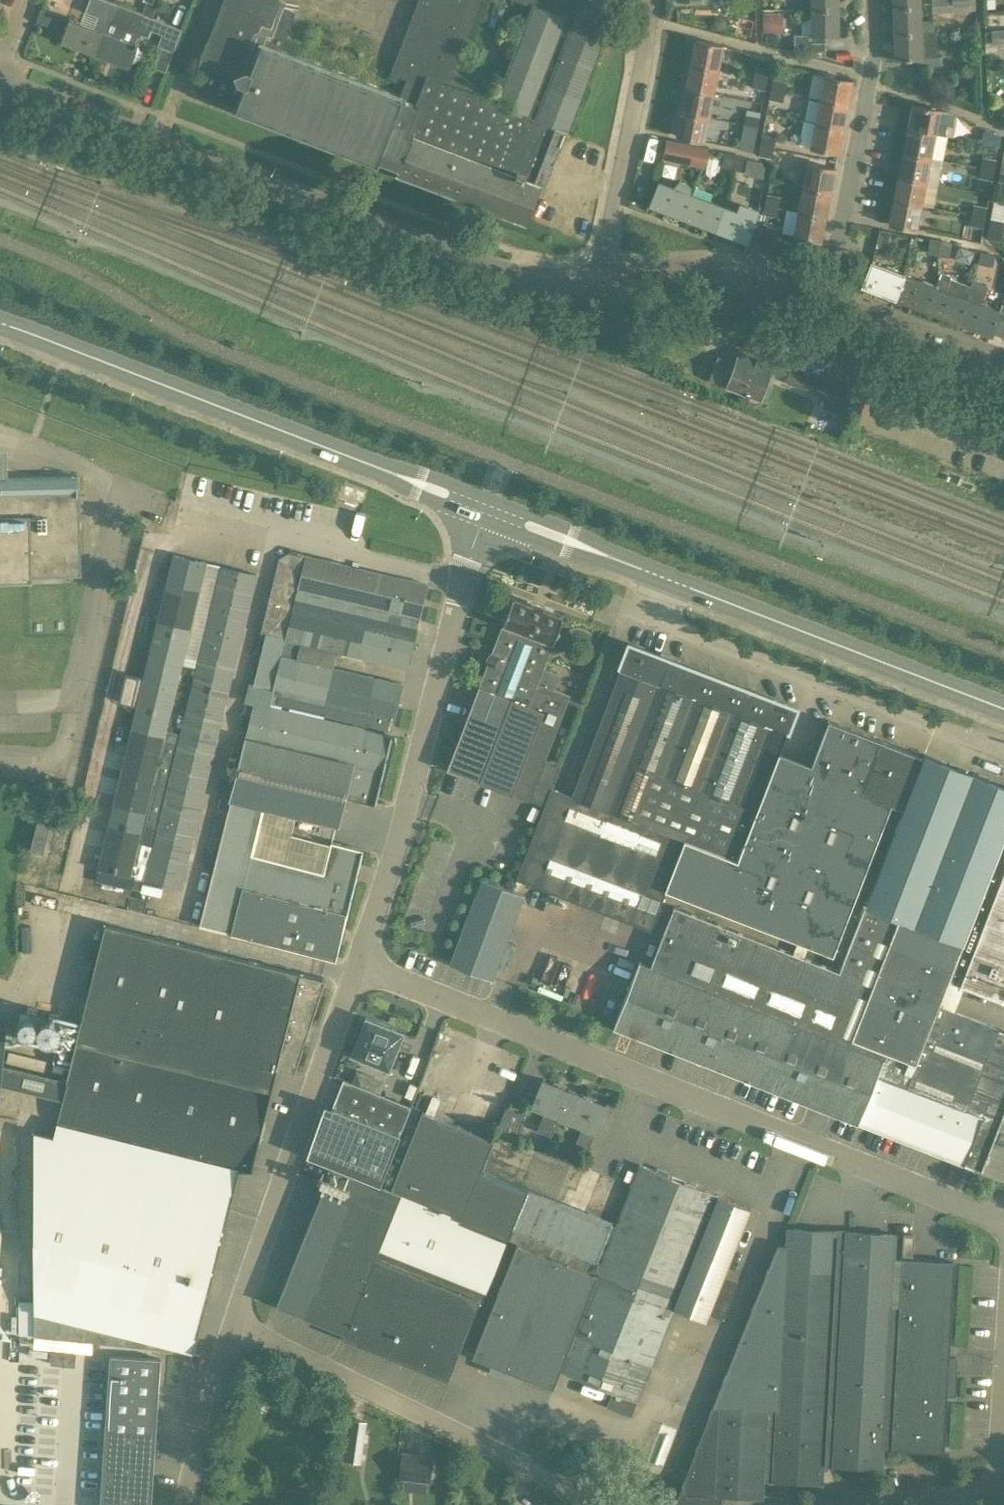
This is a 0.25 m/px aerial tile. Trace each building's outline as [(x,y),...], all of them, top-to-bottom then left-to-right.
[(113,2),(107,0),(89,0),(85,11),(97,16),(93,27),(69,18),(61,40),(94,53),(113,2)] [(614,7),(596,0),(519,0),(531,5),(494,101),(487,98),(488,94),(454,68),(480,0),(419,0),(391,72),(407,78),(401,95),(280,48),(295,11),(277,4),(278,0),(223,0),(200,59),(208,63),(198,90),(236,105),(235,107),(376,162),(377,159),(398,167),(397,171),(401,172),(400,176),(435,190),(437,186),(524,220),(539,182),(534,180),(539,170),(543,171),(549,156),(544,154),(555,127),(568,132),(569,131),(566,130),(596,53),(614,7)] [(811,9),(838,9),(838,0),(811,0),(811,9)] [(932,12),(951,11),(950,0),(932,0),(932,12)] [(975,0),(950,0),(951,11),(970,11),(969,10),(976,9),(975,0)] [(113,2),(94,53),(128,66),(141,33),(147,36),(150,29),(162,33),(157,45),(173,51),(182,28),(169,23),(157,19),(113,2)] [(920,5),(893,6),(894,32),(933,30),(933,20),(920,21),(920,5)] [(825,49),(825,35),(838,35),(838,9),(811,9),(811,34),(794,34),(794,49),(825,49)] [(782,34),(782,14),(762,14),(762,34),(782,34)] [(751,35),(754,19),(735,15),(731,30),(751,35)] [(991,30),(992,44),(1003,43),(1003,29),(991,30)] [(939,56),(936,56),(935,31),(933,31),(933,30),(894,32),(895,59),(917,58),(917,67),(939,66),(939,56)] [(717,68),(723,43),(695,38),(690,62),(717,68)] [(717,68),(690,62),(685,87),(712,92),(717,68)] [(768,68),(755,66),(753,75),(766,78),(768,68)] [(820,98),(847,103),(852,80),(824,74),(820,98)] [(750,87),(764,90),(766,78),(753,75),(750,87)] [(787,81),(773,79),(771,88),(785,91),(787,81)] [(972,96),(973,84),(961,83),(960,95),(972,96)] [(712,92),(685,87),(680,110),(707,116),(712,92)] [(771,88),(769,99),(782,102),(785,91),(771,88)] [(815,121),(842,127),(847,103),(820,98),(815,121)] [(940,108),(933,107),(912,103),(908,128),(947,135),(951,113),(945,110),(940,108)] [(707,116),(680,110),(675,134),(702,140),(707,116)] [(758,116),(745,113),(743,123),(756,126),(758,116)] [(842,127),(815,121),(810,146),(837,152),(842,127)] [(754,137),(754,135),(756,126),(743,123),(741,134),(754,137)] [(947,135),(908,128),(903,151),(930,156),(930,157),(942,159),(947,135)] [(998,146),(1000,136),(987,133),(985,143),(998,146)] [(775,137),(761,134),(759,145),(773,148),(775,137)] [(664,154),(674,156),(704,162),(709,148),(666,140),(664,154)] [(758,153),(765,155),(766,157),(771,158),(773,148),(759,145),(758,153)] [(724,151),(722,166),(731,168),(734,153),(724,151)] [(926,180),(930,157),(930,156),(903,151),(899,175),(926,180)] [(743,171),(746,156),(744,155),(734,153),(731,168),(743,171)] [(996,158),(982,156),(980,167),(994,169),(996,158)] [(834,168),(807,162),(803,179),(794,178),(793,185),(802,186),(829,192),(834,168)] [(978,177),(992,179),(994,169),(980,167),(978,177)] [(926,180),(899,175),(894,199),(921,204),(926,180)] [(650,203),(682,215),(691,190),(691,184),(679,179),(673,186),(658,180),(650,203)] [(829,192),(802,186),(797,210),(825,216),(829,192)] [(714,227),(723,205),(691,193),(691,190),(682,215),(714,227)] [(766,193),(764,204),(779,207),(781,195),(766,193)] [(921,204),(894,199),(890,223),(916,229),(921,204)] [(994,199),(991,217),(1003,220),(1003,201),(994,199)] [(723,205),(714,227),(746,240),(747,238),(754,219),(756,220),(759,212),(760,208),(758,208),(739,201),(736,210),(723,205)] [(985,217),(987,206),(973,203),(971,214),(985,217)] [(779,207),(764,204),(763,209),(762,213),(777,216),(779,207)] [(793,234),(820,239),(825,216),(797,210),(793,234)] [(969,224),(983,227),(985,217),(971,214),(969,224)] [(991,218),(989,228),(1002,230),(1003,222),(1003,220),(991,218)] [(754,219),(747,238),(758,242),(765,223),(756,220),(754,219)] [(765,223),(758,242),(771,247),(778,228),(765,223)] [(889,230),(880,228),(876,242),(886,244),(889,230)] [(989,228),(987,237),(1000,240),(1002,230),(989,228)] [(929,238),(927,252),(937,254),(940,241),(929,238)] [(951,243),(950,243),(940,241),(937,254),(949,257),(951,243)] [(994,255),(980,252),(978,262),(992,265),(994,255)] [(894,297),(903,273),(871,261),(862,285),(894,297)] [(935,285),(926,309),(958,321),(967,298),(966,298),(971,286),(970,285),(950,278),(951,275),(941,272),(936,286),(935,285)] [(903,273),(894,297),(926,309),(935,285),(903,273)] [(999,310),(981,303),(987,286),(971,280),(970,285),(971,286),(966,298),(967,298),(958,321),(990,333),(991,332),(999,311),(999,310)] [(1003,336),(1003,333),(1003,313),(999,311),(991,332),(1003,336)] [(744,391),(748,379),(757,356),(740,349),(733,368),(716,361),(710,378),(744,391)] [(757,356),(748,379),(744,391),(761,398),(774,362),(757,356)] [(816,380),(789,368),(784,381),(811,392),(816,380)] [(814,388),(845,401),(848,393),(817,381),(814,388)] [(743,397),(740,405),(752,410),(756,402),(743,397)] [(32,579),(32,574),(81,573),(79,487),(77,487),(77,476),(1,477),(1,455),(0,455),(0,580),(32,579)] [(266,632),(299,640),(299,641),(406,667),(426,583),(305,554),(305,555),(289,551),(278,558),(260,632),(266,633),(266,632)] [(146,677),(139,706),(139,708),(138,708),(99,866),(100,867),(97,880),(132,888),(136,875),(131,874),(181,669),(207,562),(174,554),(145,674),(147,674),(146,677)] [(196,673),(222,566),(207,562),(181,669),(196,673)] [(141,842),(154,845),(146,878),(180,886),(256,574),(222,566),(196,673),(181,733),(175,731),(174,736),(166,735),(160,759),(161,760),(141,842)] [(503,624),(552,643),(553,643),(563,617),(512,597),(502,624),(503,624)] [(544,805),(550,788),(560,764),(544,758),(569,694),(553,689),(559,675),(542,669),(552,643),(503,624),(447,768),(528,800),(528,799),(544,805)] [(299,640),(266,632),(266,633),(253,684),(248,683),(244,701),(247,702),(244,713),(240,713),(227,764),(237,767),(229,799),(230,799),(230,798),(262,806),(338,825),(346,796),(373,802),(390,734),(384,733),(384,734),(269,706),(271,701),(387,729),(390,717),(393,718),(401,683),(295,657),(299,641),(299,640)] [(571,796),(550,788),(544,805),(516,878),(650,930),(665,889),(832,954),(883,822),(895,827),(839,970),(673,905),(650,965),(638,960),(612,1026),(963,1164),(964,1162),(981,1169),(992,1142),(993,1142),(998,1129),(997,1129),(1003,1111),(1003,1031),(954,1011),(963,988),(1003,1003),(1003,785),(924,753),(923,756),(880,739),(829,719),(808,772),(776,759),(796,707),(628,642),(619,666),(621,666),(571,796)] [(146,677),(125,672),(118,701),(139,706),(146,677)] [(224,824),(211,874),(202,872),(191,919),(200,921),(199,925),(335,958),(339,941),(341,941),(344,939),(347,928),(345,925),(343,924),(362,847),(331,840),(323,872),(251,854),(262,806),(230,798),(230,799),(230,800),(223,798),(217,822),(224,824)] [(43,853),(52,820),(38,816),(30,849),(43,853)] [(485,976),(492,979),(523,894),(481,878),(449,963),(485,976)] [(106,925),(67,1080),(2,1064),(7,1024),(0,1023),(0,1094),(1,1084),(62,1099),(53,1135),(34,1131),(34,1300),(18,1300),(19,1334),(193,1350),(238,1169),(252,1169),(252,1167),(251,1167),(277,1065),(294,1069),(325,978),(300,971),(300,972),(106,923),(106,925)] [(352,1053),(387,1067),(401,1032),(366,1019),(352,1053)] [(332,1104),(324,1101),(306,1154),(379,1183),(410,1106),(343,1079),(332,1104)] [(558,1116),(568,1091),(541,1080),(531,1106),(532,1107),(533,1106),(544,1111),(536,1131),(550,1136),(558,1116)] [(568,1091),(558,1116),(581,1125),(575,1141),(588,1147),(594,1131),(595,1132),(606,1106),(568,1091)] [(505,1108),(496,1130),(515,1138),(524,1115),(505,1108)] [(461,1216),(479,1170),(492,1139),(421,1110),(390,1187),(459,1216),(461,1216)] [(708,1312),(723,1318),(738,1279),(723,1273),(750,1207),(639,1163),(595,1275),(516,1243),(472,1356),(553,1388),(560,1369),(612,1390),(606,1405),(631,1415),(673,1307),(705,1320),(708,1312)] [(474,1312),(476,1313),(505,1241),(456,1222),(458,1216),(332,1165),(276,1304),(344,1331),(342,1336),(448,1379),(474,1312)] [(479,1170),(461,1216),(459,1216),(458,1218),(592,1271),(612,1223),(479,1170)] [(711,1408),(674,1504),(721,1504),(722,1494),(762,1496),(763,1474),(773,1475),(773,1479),(822,1482),(823,1460),(833,1461),(833,1464),(882,1467),(884,1432),(891,1432),(894,1396),(886,1395),(894,1234),(845,1231),(845,1235),(835,1234),(835,1230),(793,1228),(785,1244),(777,1244),(711,1408)] [(902,1234),(901,1255),(912,1256),(913,1235),(902,1234)] [(948,1357),(954,1262),(901,1259),(894,1396),(891,1432),(891,1448),(943,1451),(946,1393),(955,1394),(957,1357),(948,1357)] [(75,1362),(76,1349),(51,1347),(50,1360),(75,1362)] [(110,1355),(100,1504),(151,1504),(160,1358),(110,1355)] [(349,1419),(348,1427),(347,1433),(344,1459),(360,1461),(362,1445),(365,1426),(366,1421),(349,1419)] [(434,1455),(402,1451),(399,1478),(430,1482),(434,1455)]
